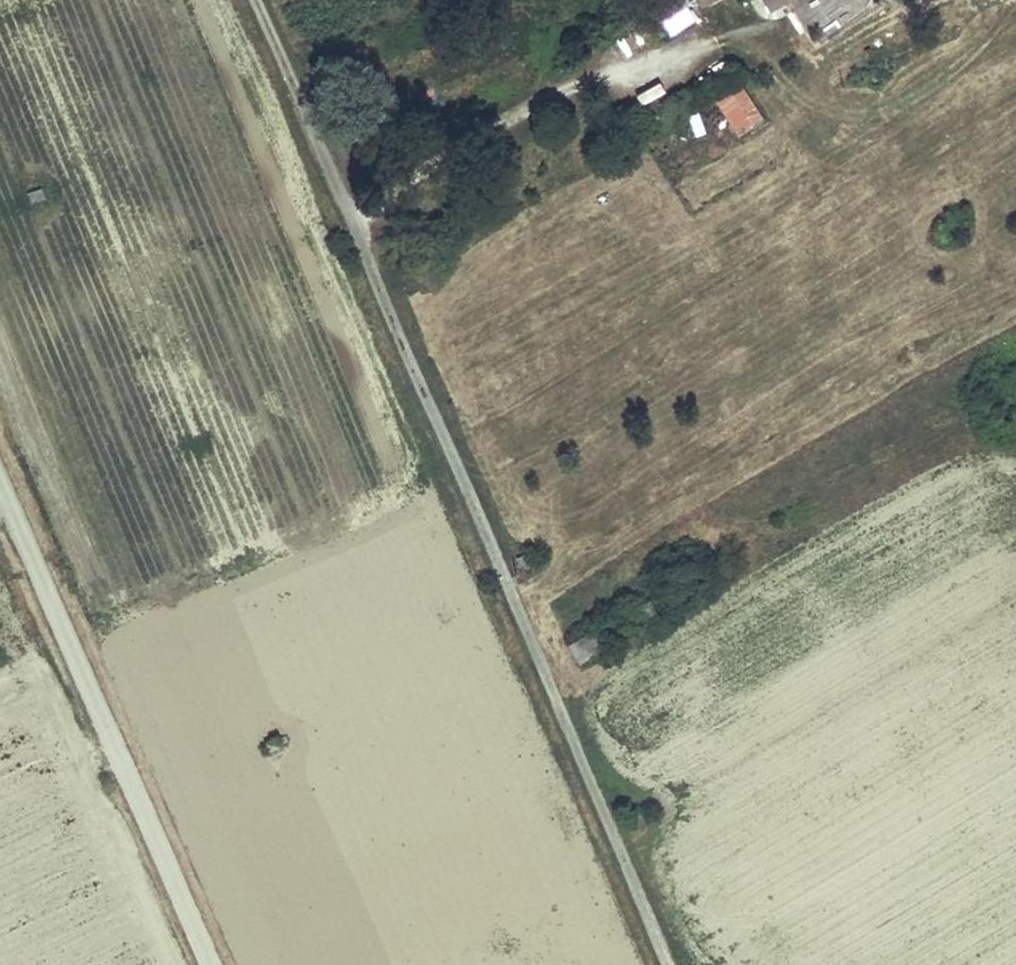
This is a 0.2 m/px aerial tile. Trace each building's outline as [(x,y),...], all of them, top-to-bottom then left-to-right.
[(772,10),(788,0),(766,0),(772,10)] [(664,19),(672,34),(699,20),(691,5),(664,19)] [(765,119),(736,77),(711,93),(740,136),(765,119)] [(28,193),(33,203),(45,199),(42,188),(28,193)] [(518,559),(522,566),(532,560),(528,553),(518,559)] [(277,738),(268,743),(272,752),(281,748),(277,738)]
